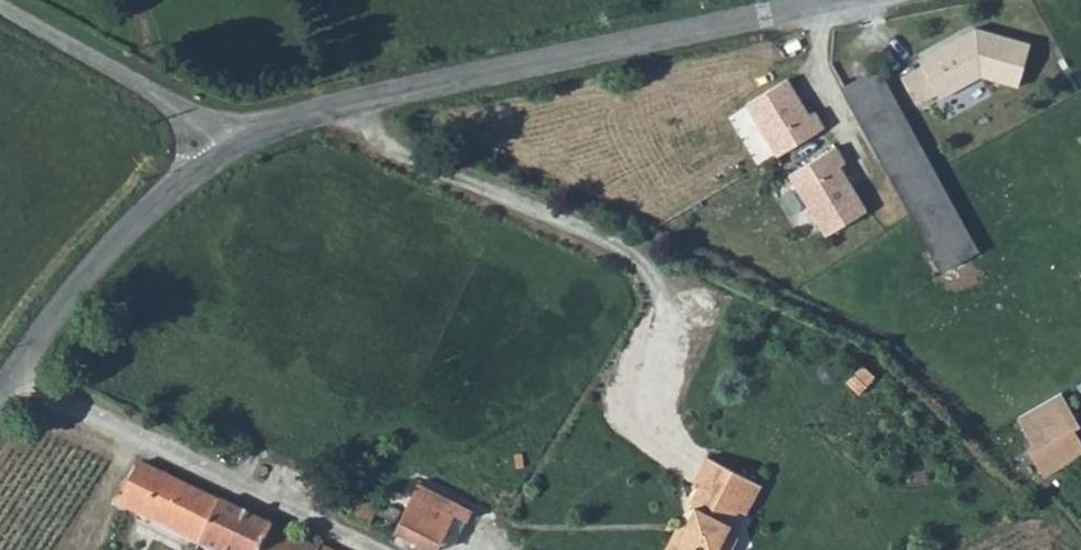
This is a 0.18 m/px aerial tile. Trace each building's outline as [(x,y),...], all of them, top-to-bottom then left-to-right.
[(921,66),(902,77),(917,104),(937,93),(940,99),(981,77),(1019,87),(1031,44),(975,28),(918,60),(921,66)] [(877,68),(842,86),(941,271),(975,253),(877,68)] [(787,80),(745,103),(775,156),(823,129),(814,112),(807,115),(787,80)] [(834,147),(786,175),(823,236),(864,212),(837,166),(843,163),(834,147)] [(1024,419),(1039,448),(1034,451),(1048,477),(1080,460),(1080,415),(1070,394),(1024,419)] [(756,489),(703,459),(687,488),(694,492),(685,507),(690,510),(678,532),(673,541),(667,538),(660,549),(728,549),(733,541),(730,534),(725,531),(734,514),(740,518),(756,489)] [(121,504),(202,545),(221,503),(141,463),(121,504)] [(402,535),(438,549),(447,549),(461,518),(472,523),(478,509),(423,486),(402,535)] [(222,501),(221,503),(202,545),(201,546),(209,549),(333,549),(325,546),(319,549),(222,501)] [(673,541),(678,532),(672,529),(667,538),(673,541)]
